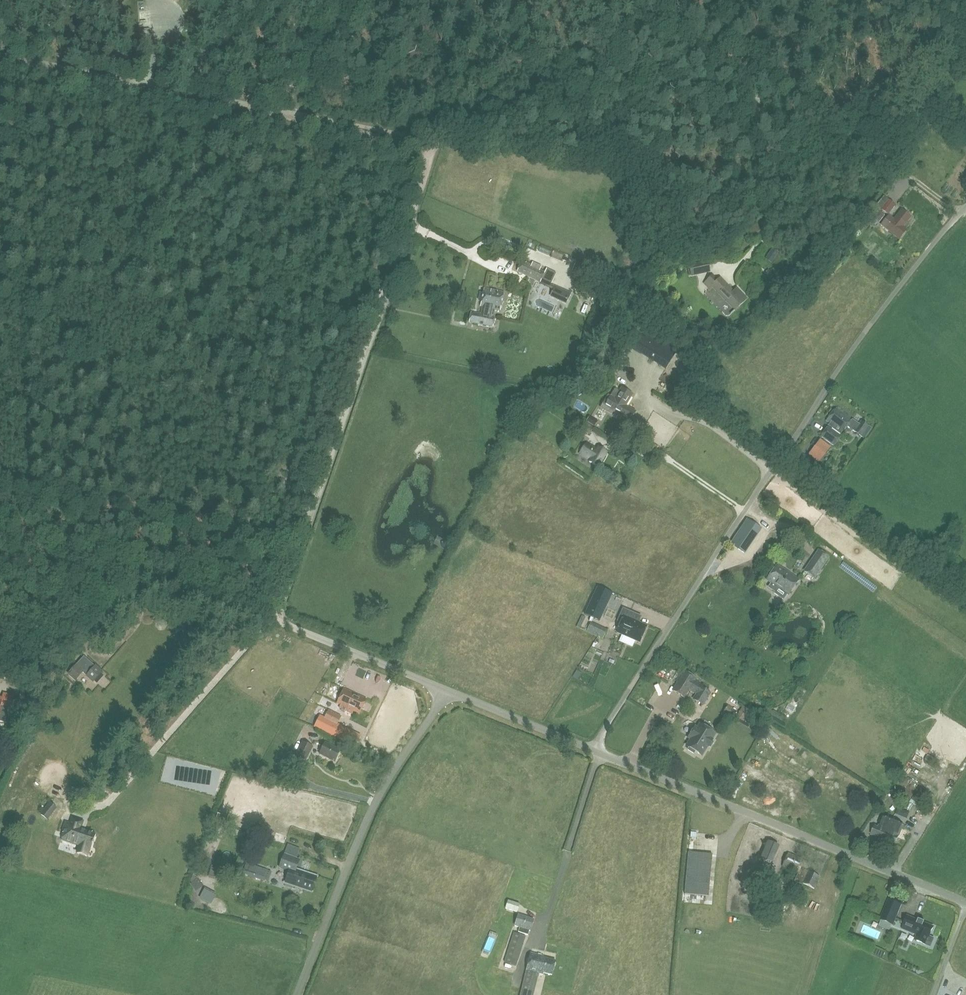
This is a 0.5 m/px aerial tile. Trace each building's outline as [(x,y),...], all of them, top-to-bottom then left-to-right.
[(887,215),(895,205),(883,196),(876,205),(887,215)] [(875,225),(878,222),(879,223),(884,216),(879,212),(878,212),(874,209),(869,215),(873,218),(873,219),(868,214),(865,217),(875,225)] [(901,210),(893,220),(888,216),(881,224),(899,238),(906,230),(902,227),(910,217),(901,210)] [(760,231),(756,224),(745,230),(748,236),(744,238),(747,244),(758,239),(760,231)] [(778,251),(772,247),(765,258),(771,262),(778,251)] [(691,276),(710,272),(707,261),(688,265),(691,276)] [(532,262),(530,266),(521,262),(517,271),(550,287),(556,274),(546,269),(545,272),(539,270),(541,266),(532,262)] [(768,278),(774,272),(771,269),(765,275),(768,278)] [(719,278),(716,281),(712,277),(704,284),(709,289),(712,286),(734,309),(745,299),(736,289),(733,292),(719,278)] [(550,296),(566,304),(571,293),(555,285),(550,296)] [(468,322),(492,327),(494,317),(492,317),(494,309),(500,310),(503,292),(483,288),(482,293),(479,293),(478,300),(481,301),(480,306),(482,306),(480,314),(470,312),(468,322)] [(665,369),(676,351),(632,324),(621,342),(665,369)] [(620,394),(616,391),(613,389),(607,400),(605,399),(599,408),(611,415),(613,412),(621,417),(627,406),(626,406),(632,395),(623,389),(620,394)] [(851,420),(836,408),(826,421),(830,423),(828,427),(840,434),(846,425),(848,426),(847,427),(864,438),(870,428),(860,422),(859,424),(852,420),(851,420)] [(672,414),(655,413),(654,427),(671,428),(672,414)] [(585,422),(594,427),(597,421),(589,416),(585,422)] [(585,422),(580,419),(576,427),(589,435),(594,427),(585,422)] [(827,427),(821,434),(833,443),(839,436),(827,427)] [(819,440),(808,454),(816,459),(826,446),(819,440)] [(579,453),(590,460),(589,461),(598,467),(606,452),(597,447),(596,449),(586,443),(579,453)] [(747,519),(730,543),(744,552),(760,528),(747,519)] [(447,540),(443,541),(441,544),(443,548),(447,549),(450,547),(450,543),(447,540)] [(805,573),(815,580),(830,560),(820,553),(805,573)] [(849,554),(846,558),(861,570),(865,566),(849,554)] [(778,567),(768,581),(772,584),(769,589),(776,593),(775,595),(784,601),(788,595),(789,596),(799,582),(778,567)] [(596,586),(583,613),(599,620),(611,593),(596,586)] [(623,608),(617,621),(620,623),(616,632),(622,634),(619,641),(632,646),(635,640),(639,642),(646,626),(638,622),(641,615),(623,608)] [(606,630),(590,623),(587,631),(602,638),(606,630)] [(68,674),(75,680),(83,672),(92,680),(93,680),(97,683),(103,676),(100,672),(100,671),(95,667),(94,667),(83,657),(68,674)] [(706,690),(708,688),(702,685),(701,687),(693,682),(695,679),(683,671),(676,681),(678,682),(672,691),(683,698),(688,689),(695,694),(698,696),(702,690),(705,692),(706,690)] [(36,692),(21,689),(19,697),(34,701),(36,692)] [(352,713),(353,711),(359,714),(366,699),(359,696),(343,689),(337,703),(340,705),(339,708),(341,709),(342,709),(345,711),(352,713)] [(698,696),(695,694),(692,697),(703,704),(710,693),(706,690),(705,692),(702,690),(698,696)] [(2,699),(0,699),(0,721),(7,723),(14,696),(3,693),(2,699)] [(786,713),(795,699),(790,696),(781,710),(786,713)] [(736,711),(728,706),(723,712),(731,718),(736,711)] [(743,707),(736,717),(746,724),(753,713),(743,707)] [(341,716),(328,710),(324,717),(320,715),(315,725),(332,734),(341,716)] [(697,729),(694,727),(688,738),(690,740),(686,746),(689,748),(687,750),(694,754),(695,752),(701,755),(707,746),(708,747),(708,746),(711,740),(712,741),(712,740),(711,739),(714,733),(699,724),(697,729)] [(339,725),(333,736),(355,747),(360,736),(339,725)] [(302,741),(295,756),(305,761),(313,747),(302,741)] [(340,750),(324,742),(319,754),(334,761),(340,750)] [(898,791),(911,799),(917,790),(913,787),(915,784),(902,776),(896,785),(901,788),(898,791)] [(935,783),(930,791),(936,794),(941,787),(935,783)] [(918,787),(917,790),(911,799),(919,804),(926,792),(918,787)] [(119,798),(111,811),(116,814),(124,801),(119,798)] [(57,808),(49,802),(40,814),(47,820),(57,808)] [(895,814),(901,817),(904,810),(898,808),(895,814)] [(903,825),(896,822),(883,817),(879,827),(875,826),(871,834),(895,844),(903,825)] [(77,853),(87,856),(89,850),(90,851),(95,834),(79,829),(82,821),(77,820),(72,818),(70,823),(65,822),(62,830),(64,830),(61,840),(79,846),(77,853)] [(762,853),(774,858),(780,843),(767,838),(762,853)] [(316,876),(299,871),(296,870),(300,859),(297,858),(300,848),(287,844),(284,853),(283,853),(278,868),(288,871),(284,882),(294,886),(311,891),(316,876)] [(684,894),(708,896),(712,854),(687,852),(684,894)] [(786,861),(795,866),(798,861),(788,856),(786,861)] [(266,870),(246,863),(242,874),(263,881),(263,880),(266,881),(269,872),(266,871),(266,870)] [(227,869),(211,865),(208,878),(224,882),(227,869)] [(770,870),(767,876),(771,877),(771,879),(782,883),(779,890),(787,893),(792,879),(784,877),(783,880),(781,879),(783,873),(777,870),(776,872),(770,870)] [(808,884),(816,886),(820,874),(812,872),(808,884)] [(203,886),(197,878),(189,884),(195,892),(203,886)] [(215,894),(205,888),(199,897),(210,903),(215,894)] [(889,899),(880,919),(893,924),(901,905),(889,899)] [(507,900),(505,908),(517,912),(519,904),(507,900)] [(519,927),(518,932),(527,935),(529,930),(530,931),(534,919),(517,914),(514,926),(519,927)] [(930,946),(934,938),(929,936),(933,927),(907,916),(902,928),(919,935),(917,941),(930,946)] [(516,966),(526,937),(513,933),(504,962),(516,966)] [(542,957),(543,956),(530,953),(526,970),(539,973),(543,974),(543,972),(552,975),(555,960),(542,957)] [(519,994),(533,994),(539,973),(526,970),(519,994)]
